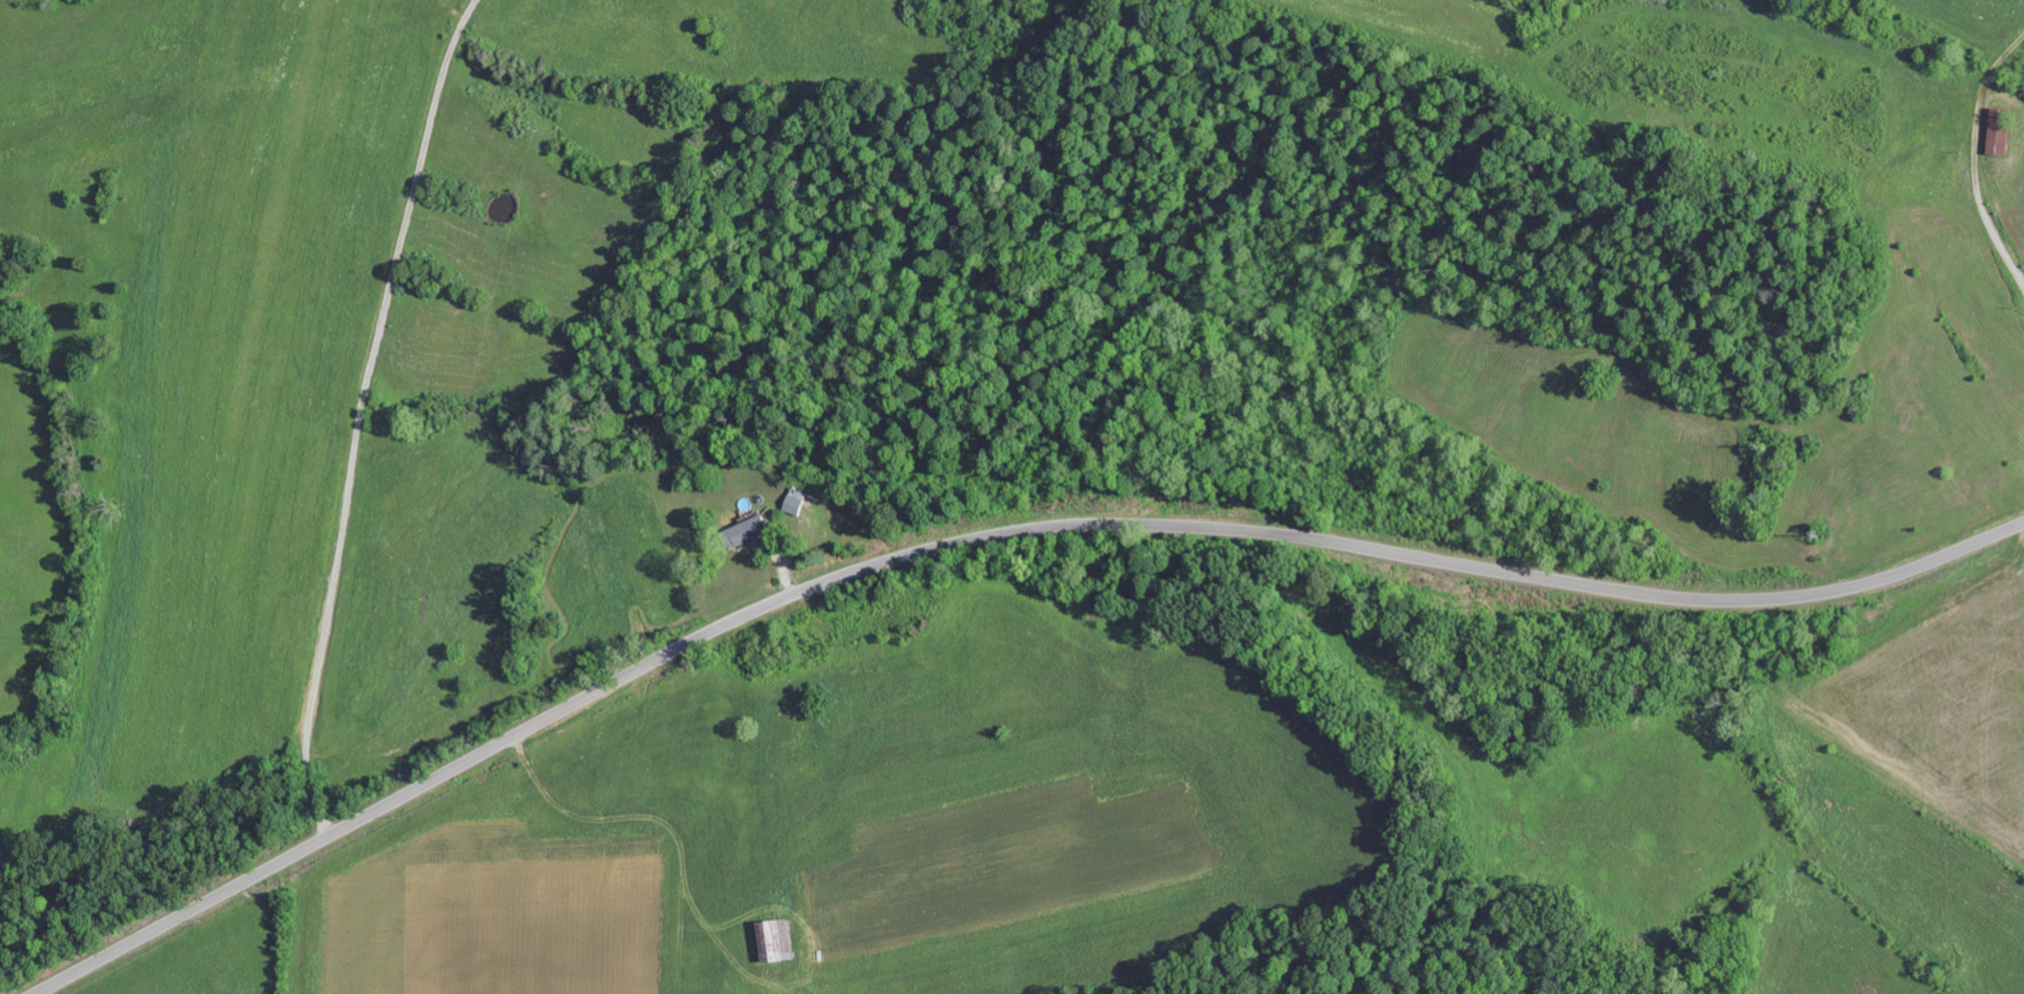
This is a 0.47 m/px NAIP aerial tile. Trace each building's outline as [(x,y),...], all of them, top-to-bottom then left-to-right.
[(2007,155),(2008,109),(1989,108),(1988,154),(2007,155)] [(783,511),(799,517),(807,494),(792,488),(783,511)] [(727,549),(767,536),(761,517),(720,530),(727,549)] [(790,958),(786,918),(755,921),(759,961),(790,958)]
